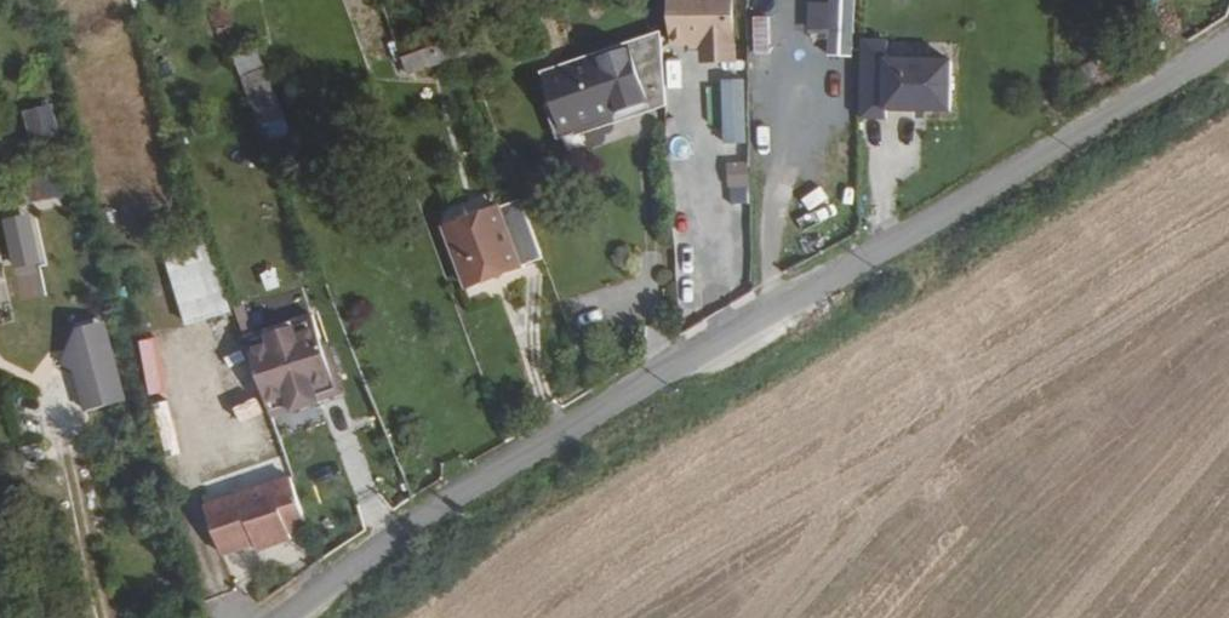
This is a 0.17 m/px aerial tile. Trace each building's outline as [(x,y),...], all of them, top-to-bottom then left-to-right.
[(671,40),(702,39),(702,51),(732,50),(731,0),(670,0),(671,40)] [(850,53),(852,0),(805,0),(803,37),(825,38),(824,52),(850,53)] [(748,15),(749,53),(769,52),(768,14),(748,15)] [(403,58),(409,73),(470,52),(458,19),(424,31),(430,48),(403,58)] [(430,48),(424,31),(397,41),(403,58),(430,48)] [(887,42),(862,42),(861,118),(886,119),(886,110),(950,111),(951,61),(887,61),(887,42)] [(627,55),(549,81),(567,134),(578,130),(578,132),(621,118),(618,109),(643,101),(627,55)] [(742,79),(719,79),(720,141),(743,141),(742,79)] [(264,102),(270,127),(280,125),(273,100),(264,102)] [(48,103),(18,112),(28,145),(58,136),(48,103)] [(290,143),(284,123),(280,125),(270,127),(267,129),(273,149),(290,143)] [(725,187),(745,185),(744,160),(724,162),(725,187)] [(539,260),(517,201),(442,228),(464,287),(539,260)] [(12,266),(37,261),(27,216),(2,221),(12,266)] [(190,239),(193,250),(208,246),(204,234),(190,239)] [(166,259),(190,331),(232,317),(208,246),(193,250),(166,259)] [(341,396),(317,319),(249,339),(273,417),(341,396)] [(75,371),(86,412),(125,402),(104,323),(75,330),(68,366),(75,371)] [(46,464),(42,445),(26,448),(31,468),(46,464)] [(305,527),(290,480),(205,507),(220,554),(253,544),(255,550),(288,539),(286,533),(305,527)]
